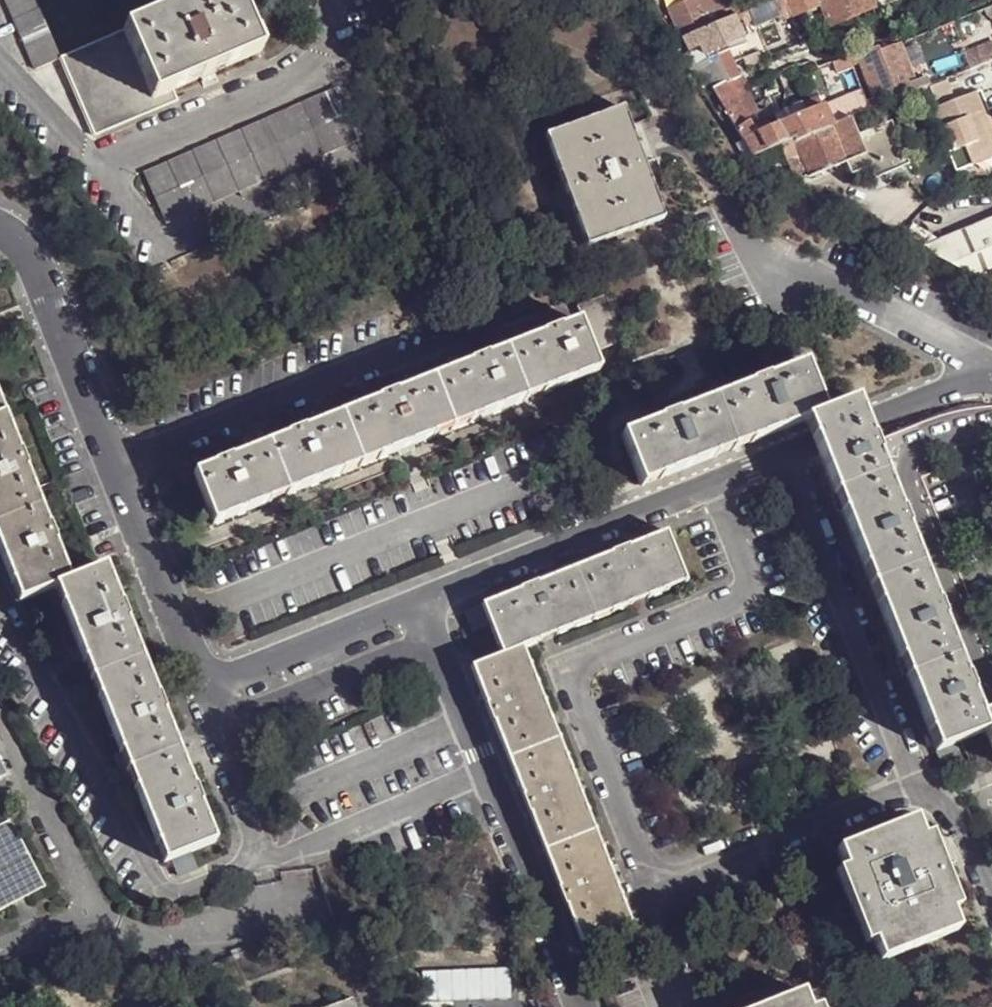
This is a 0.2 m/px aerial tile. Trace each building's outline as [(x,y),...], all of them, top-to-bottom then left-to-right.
[(32,0),(1,0),(33,74),(58,63),(32,0)] [(122,35),(157,112),(178,103),(174,94),(261,55),(236,0),(201,0),(122,35)] [(683,38),(726,21),(717,0),(688,0),(688,2),(670,10),(683,38)] [(726,21),(733,18),(738,16),(731,0),(722,0),(721,0),(717,0),(726,21)] [(749,11),(752,19),(757,30),(789,18),(783,0),(777,0),(760,7),(749,11)] [(789,18),(817,6),(826,28),(872,8),(869,0),(783,0),(789,18)] [(984,8),(987,17),(991,22),(991,5),(984,8)] [(733,18),(737,25),(752,19),(749,11),(738,16),(733,18)] [(792,22),(797,37),(814,30),(809,15),(792,22)] [(683,38),(689,51),(699,46),(703,55),(704,54),(724,46),(742,39),(737,25),(733,18),(726,21),(683,38)] [(157,112),(122,35),(58,63),(93,141),(157,112)] [(900,42),(888,47),(903,84),(916,79),(900,42)] [(982,63),(991,59),(991,43),(976,50),(982,63)] [(698,64),(704,75),(731,62),(724,46),(704,54),(707,59),(698,64)] [(877,47),(848,56),(852,66),(861,62),(874,97),(865,100),(868,109),(925,86),(921,77),(916,79),(903,84),(888,47),(878,51),(877,47)] [(825,63),(828,73),(840,68),(836,59),(825,63)] [(704,75),(751,155),(778,144),(831,125),(820,105),(762,129),(751,111),(754,108),(743,90),(747,88),(741,75),(737,75),(731,62),(704,75)] [(825,63),(819,65),(823,75),(828,73),(825,63)] [(362,139),(339,89),(144,175),(167,224),(362,139)] [(974,93),(929,110),(936,129),(940,128),(950,151),(947,153),(954,171),(971,164),(967,155),(989,146),(975,114),(981,111),(974,93)] [(975,114),(989,146),(967,155),(971,164),(991,156),(991,137),(981,111),(975,114)] [(665,225),(624,113),(544,143),(586,253),(665,225)] [(831,125),(778,144),(792,177),(798,179),(845,160),(850,172),(869,165),(877,161),(883,175),(907,165),(891,122),(857,136),(850,118),(831,125)] [(869,165),(875,179),(883,175),(877,161),(869,165)] [(875,207),(868,218),(892,231),(899,219),(875,207)] [(921,247),(982,279),(991,275),(991,219),(921,247)] [(605,296),(578,306),(596,352),(623,342),(605,296)] [(597,371),(580,322),(195,475),(215,523),(597,371)] [(823,414),(804,365),(623,437),(642,486),(805,422),(823,414)] [(862,419),(855,402),(823,414),(805,422),(812,438),(937,750),(957,742),(987,730),(981,714),(862,419)] [(17,601),(53,587),(68,581),(0,416),(0,559),(17,601)] [(685,582),(666,533),(483,606),(490,625),(503,656),(521,648),(685,582)] [(214,842),(102,570),(68,581),(53,587),(163,861),(172,859),(188,852),(214,842)] [(490,625),(483,606),(465,613),(473,632),(490,625)] [(981,627),(991,655),(991,622),(981,627)] [(631,922),(521,648),(503,656),(473,668),(583,942),(631,922)] [(981,714),(987,730),(991,742),(991,710),(981,714)] [(965,761),(957,742),(937,750),(945,769),(965,761)] [(0,761),(0,781),(8,777),(0,761)] [(912,820),(837,849),(844,867),(872,940),(879,957),(955,927),(949,911),(920,837),(912,820)] [(45,887),(10,822),(0,826),(0,911),(45,887)] [(188,852),(172,859),(178,875),(195,868),(188,852)] [(501,991),(492,953),(410,971),(418,1006),(433,1006),(501,991)] [(351,993),(314,1006),(356,1006),(351,993)] [(800,994),(766,1006),(806,1006),(800,994)]
